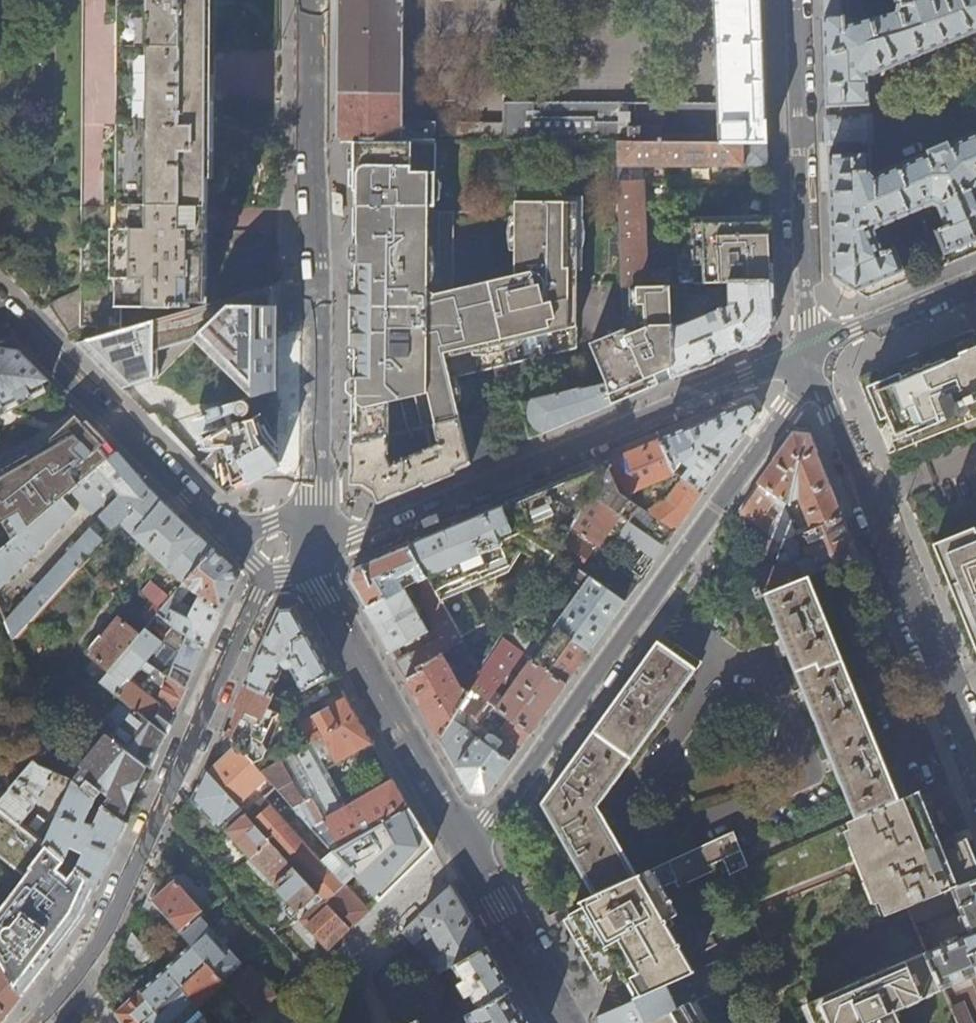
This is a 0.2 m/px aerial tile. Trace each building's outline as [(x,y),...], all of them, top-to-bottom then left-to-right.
[(206,304),(206,302),(178,302),(178,309),(118,307),(118,278),(113,278),(114,233),(119,233),(121,0),(84,0),(80,282),(80,326),(96,325),(98,336),(206,304)] [(213,0),(121,0),(119,233),(114,233),(113,278),(118,278),(118,307),(178,309),(178,302),(206,302),(206,231),(206,219),(206,208),(211,208),(212,101),(213,78),(213,52),(213,0)] [(400,0),(342,0),(341,81),(340,140),(352,140),(398,141),(400,0)] [(718,104),(517,104),(516,53),(504,53),(504,125),(466,125),(466,130),(416,130),(415,141),(438,141),(502,142),(619,144),(619,142),(768,143),(766,83),(763,0),(714,0),(718,104)] [(824,24),(827,120),(870,119),(870,106),(869,78),(975,33),(975,0),(895,0),(896,4),(900,6),(897,13),(857,26),(844,16),(842,16),(841,0),(823,0),(824,24)] [(877,177),(872,173),(871,142),(828,143),(832,261),(833,270),(833,277),(849,287),(867,298),(908,281),(885,224),(933,204),(939,207),(947,226),(935,232),(949,264),(955,261),(975,253),(975,135),(877,177)] [(352,189),(352,249),(352,281),(352,325),(351,368),(351,395),(351,412),(351,433),(351,444),(390,436),(425,428),(457,420),(457,345),(576,341),(578,195),(516,194),(515,209),(511,209),(509,213),(507,219),(506,226),(507,232),(510,242),(515,242),(515,269),(454,267),(454,188),(438,187),(438,141),(415,141),(398,141),(352,140),(352,189)] [(619,142),(619,144),(620,167),(769,167),(768,143),(619,142)] [(620,183),(624,290),(649,289),(646,182),(620,183)] [(772,249),(771,218),(687,219),(688,252),(694,252),(695,286),(774,282),(772,249)] [(74,329),(80,326),(80,282),(73,293),(61,297),(47,307),(58,321),(69,334),(71,331),(74,329)] [(775,321),(774,306),(774,282),(695,286),(670,288),(675,379),(742,350),(761,342),(767,333),(775,321)] [(206,304),(98,336),(78,341),(102,365),(123,387),(153,378),(146,350),(150,349),(196,339),(204,337),(261,395),(276,390),(276,362),(276,330),(277,284),(206,304)] [(670,288),(649,289),(624,290),(625,331),(591,341),(605,386),(611,406),(618,402),(675,379),(670,288)] [(975,329),(975,307),(860,356),(851,379),(882,457),(889,454),(875,419),(859,379),(884,368),(944,343),(975,329)] [(196,339),(253,398),(261,395),(204,337),(196,339)] [(18,351),(0,348),(0,405),(43,384),(49,381),(18,351)] [(146,350),(153,378),(158,376),(150,349),(146,350)] [(43,384),(0,405),(0,409),(44,388),(43,384)] [(520,406),(458,420),(464,441),(489,436),(494,457),(525,445),(531,442),(530,439),(603,409),(611,406),(605,386),(579,391),(579,389),(520,404),(520,406)] [(273,462),(266,451),(274,446),(266,436),(255,414),(249,419),(246,419),(245,415),(248,414),(251,410),(251,406),(249,403),(244,401),(222,408),(222,405),(208,410),(208,411),(211,410),(213,414),(207,416),(207,417),(198,420),(204,432),(215,429),(215,430),(202,437),(208,452),(210,452),(210,453),(198,465),(226,492),(246,483),(244,478),(273,462)] [(661,439),(674,470),(678,473),(703,492),(723,463),(760,413),(750,401),(690,426),(661,439)] [(11,542),(28,527),(43,515),(62,499),(70,492),(118,452),(110,443),(97,428),(94,425),(89,420),(0,471),(0,523),(11,542)] [(457,420),(425,428),(430,449),(420,453),(420,454),(392,466),(390,461),(390,436),(351,444),(352,478),(385,500),(448,474),(470,465),(464,441),(458,420),(457,420)] [(798,500),(811,531),(842,517),(836,503),(822,468),(809,436),(794,434),(776,458),(750,493),(738,511),(766,531),(786,504),(798,500)] [(642,447),(612,459),(609,466),(621,492),(674,470),(661,439),(642,447)] [(136,474),(118,452),(70,492),(90,514),(116,489),(121,494),(100,515),(102,518),(92,528),(91,528),(5,618),(13,638),(120,522),(150,489),(136,474)] [(512,567),(529,544),(552,560),(556,554),(572,529),(592,496),(603,478),(609,466),(612,459),(554,484),(511,502),(476,516),(437,533),(409,544),(426,575),(462,641),(486,627),(467,587),(512,567)] [(623,493),(621,492),(609,466),(603,478),(592,496),(611,509),(623,493)] [(687,514),(703,492),(678,473),(637,491),(631,499),(675,531),(687,514)] [(181,519),(150,489),(120,522),(183,583),(212,549),(181,519)] [(664,546),(611,509),(592,496),(572,529),(596,546),(599,547),(615,520),(623,534),(656,557),(664,546)] [(62,499),(43,515),(28,527),(11,542),(0,550),(0,581),(73,511),(62,499)] [(842,517),(811,531),(804,534),(809,548),(804,550),(806,555),(811,553),(814,558),(792,568),(797,580),(808,576),(857,555),(848,532),(842,517)] [(771,535),(782,543),(798,536),(791,519),(777,524),(771,535)] [(975,651),(975,528),(975,527),(934,543),(963,618),(975,651)] [(581,571),(596,546),(572,529),(556,554),(580,571),(574,580),(584,588),(556,627),(589,651),(604,629),(620,607),(637,583),(606,562),(594,580),(581,571)] [(417,580),(426,575),(409,544),(381,556),(354,567),(349,581),(356,594),(366,610),(403,588),(404,587),(401,581),(404,579),(404,577),(413,572),(417,580)] [(226,562),(212,549),(183,583),(204,599),(192,623),(170,609),(164,619),(205,648),(217,623),(235,583),(232,568),(226,562)] [(765,594),(797,580),(792,568),(787,555),(754,570),(756,572),(762,586),(765,594)] [(426,575),(417,580),(416,580),(430,604),(423,608),(441,642),(437,644),(434,643),(411,656),(410,654),(394,661),(405,680),(420,673),(419,669),(441,656),(451,650),(463,643),(462,641),(426,575)] [(808,576),(797,580),(765,594),(762,586),(756,589),(758,597),(764,595),(856,819),(900,800),(808,576)] [(144,595),(160,610),(170,599),(153,584),(144,595)] [(403,588),(366,610),(378,632),(390,653),(429,632),(403,588)] [(304,690),(333,674),(316,646),(294,606),(279,607),(259,652),(245,683),(283,702),(304,690)] [(149,624),(154,617),(145,608),(139,615),(149,624)] [(157,614),(154,617),(149,624),(138,636),(128,648),(146,661),(164,638),(180,651),(168,676),(187,689),(197,667),(205,648),(164,619),(157,614)] [(128,648),(138,636),(119,618),(103,636),(100,634),(87,649),(110,670),(128,648)] [(571,675),(589,651),(556,627),(532,660),(565,684),(571,675)] [(488,703),(522,653),(503,639),(481,674),(471,690),(488,703)] [(541,803),(594,896),(638,876),(598,805),(696,669),(657,641),(644,659),(612,704),(584,742),(554,784),(541,803)] [(463,643),(451,650),(462,670),(475,663),(463,643)] [(130,680),(146,661),(128,648),(110,670),(101,681),(136,710),(167,734),(179,706),(187,689),(168,676),(159,696),(163,698),(161,703),(130,680)] [(471,690),(481,674),(475,663),(460,688),(441,656),(419,669),(420,673),(405,680),(413,695),(439,740),(471,690)] [(546,711),(565,684),(532,660),(497,709),(510,718),(530,732),(546,711)] [(336,681),(333,674),(304,690),(283,702),(289,705),(293,712),(306,704),(303,699),(336,681)] [(494,707),(488,703),(471,690),(439,740),(448,755),(470,794),(486,794),(510,761),(496,752),(504,741),(484,727),(483,733),(487,736),(485,738),(486,742),(479,736),(477,737),(463,726),(466,713),(482,724),(494,707)] [(311,744),(357,717),(346,697),(299,723),(311,744)] [(134,794),(147,765),(115,740),(77,709),(61,728),(83,745),(84,742),(94,750),(80,768),(83,770),(73,782),(95,799),(102,792),(109,797),(102,805),(103,806),(122,821),(134,794)] [(158,753),(167,734),(136,710),(115,740),(147,765),(151,768),(158,753)] [(372,743),(357,717),(311,744),(261,773),(331,852),(409,808),(393,780),(348,806),(327,769),(372,743)] [(520,746),(530,732),(510,718),(500,731),(520,746)] [(235,745),(208,772),(238,805),(262,783),(270,791),(246,815),(270,841),(293,866),(316,892),(348,927),(361,916),(377,901),(369,893),(331,852),(261,773),(235,745)] [(18,824),(42,795),(53,774),(31,764),(0,801),(0,810),(18,824)] [(240,808),(238,805),(208,772),(205,770),(191,800),(220,828),(240,808)] [(45,845),(64,860),(70,848),(83,855),(76,869),(93,883),(97,886),(113,851),(126,824),(122,821),(103,806),(96,821),(92,819),(89,825),(84,823),(95,799),(73,782),(44,844),(45,845)] [(856,819),(750,866),(733,873),(748,907),(863,860),(887,917),(938,896),(975,880),(975,869),(973,861),(966,845),(938,856),(913,794),(900,800),(856,819)] [(418,824),(409,808),(331,852),(369,893),(382,881),(387,877),(389,867),(384,859),(424,835),(418,824)] [(251,857),(270,841),(246,815),(245,814),(227,831),(251,857)] [(735,833),(638,876),(594,896),(582,902),(582,903),(584,902),(585,905),(564,917),(574,935),(600,982),(620,973),(620,974),(622,974),(635,997),(634,998),(636,1001),(674,985),(697,975),(694,970),(693,971),(681,949),(682,948),(681,945),(699,936),(701,939),(729,927),(729,925),(727,926),(724,919),(732,916),(735,924),(734,925),(734,927),(753,919),(748,907),(733,873),(750,866),(735,833)] [(293,866),(270,841),(251,857),(274,883),(293,866)] [(64,860),(45,845),(0,912),(0,962),(19,995),(42,964),(78,916),(93,883),(76,869),(64,860)] [(316,892),(293,866),(274,883),(291,901),(283,909),(290,916),(299,907),(316,892)] [(938,896),(944,913),(958,908),(970,937),(927,956),(942,991),(975,977),(975,880),(938,896)] [(151,902),(181,936),(200,918),(203,915),(171,881),(151,902)] [(454,964),(487,947),(452,886),(402,932),(440,971),(454,964)] [(348,927),(316,892),(299,907),(304,913),(300,917),(326,948),(348,927)] [(200,918),(181,936),(189,945),(206,964),(220,980),(238,964),(240,963),(200,918)] [(760,934),(764,943),(773,939),(769,930),(760,934)] [(125,947),(142,967),(154,958),(131,933),(125,947)] [(179,989),(206,964),(189,945),(163,968),(179,989)] [(497,963),(487,947),(454,964),(461,978),(458,980),(465,994),(470,991),(479,1009),(512,990),(497,963)] [(942,991),(927,956),(926,953),(807,1005),(815,1022),(899,1022),(894,1012),(942,991)] [(19,995),(0,962),(0,1022),(1,1022),(10,1012),(20,998),(19,995)] [(238,964),(220,980),(222,983),(228,988),(230,991),(252,1016),(269,1001),(274,995),(248,964),(243,969),(238,964)] [(155,1012),(179,989),(163,968),(139,991),(155,1012)] [(222,983),(197,1007),(202,1013),(228,988),(222,983)] [(636,1001),(615,1009),(597,1016),(601,1022),(643,1022),(683,1005),(674,985),(636,1001)] [(252,1016),(230,991),(228,988),(202,1013),(211,1022),(244,1022),(252,1016)] [(512,990),(479,1009),(466,1016),(454,1022),(531,1022),(524,1011),(512,990)] [(155,1012),(139,991),(115,1013),(121,1022),(143,1022),(155,1012)] [(643,1022),(703,1022),(691,1002),(683,1005),(643,1022)] [(202,1013),(197,1007),(196,1007),(180,1022),(191,1022),(202,1013)] [(155,1012),(143,1022),(165,1022),(155,1012)] [(202,1013),(191,1022),(211,1022),(202,1013)]
